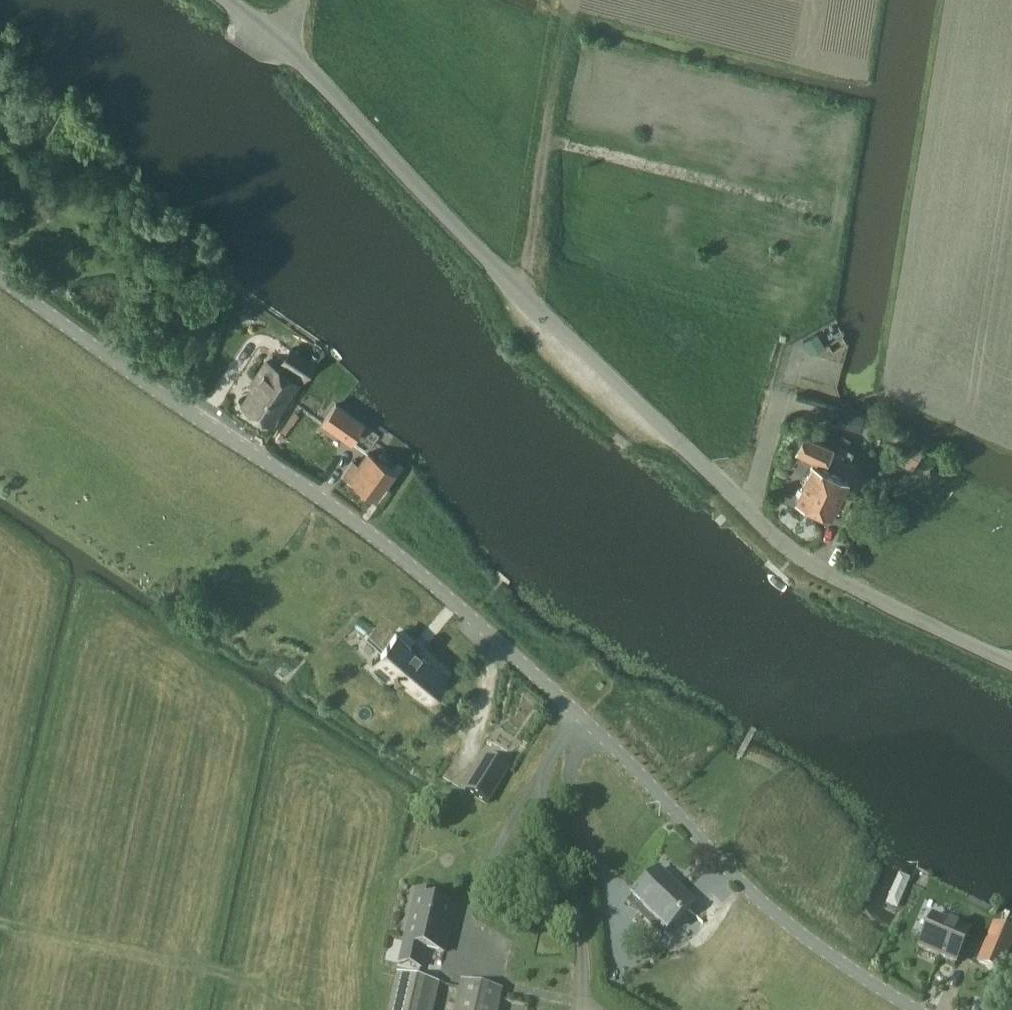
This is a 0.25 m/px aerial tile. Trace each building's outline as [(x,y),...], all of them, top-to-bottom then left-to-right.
[(817,333),(804,341),(811,353),(824,345),(817,333)] [(260,379),(245,402),(271,420),(283,403),(279,401),(283,394),(287,397),(298,380),(297,379),(302,372),(306,374),(314,362),(291,347),(283,360),(284,360),(279,367),(268,360),(257,377),(260,379)] [(351,442),(364,423),(336,404),(323,422),(351,442)] [(834,407),(830,422),(862,431),(867,416),(834,407)] [(816,441),(808,458),(825,466),(833,448),(816,441)] [(912,443),(901,464),(912,470),(923,449),(912,443)] [(344,473),(376,496),(394,470),(384,463),(388,458),(381,454),(378,458),(369,452),(360,464),(354,460),(344,473)] [(839,501),(845,504),(849,496),(843,493),(849,480),(812,463),(796,498),(833,515),(839,501)] [(385,620),(366,641),(381,655),(375,662),(392,677),(399,669),(407,676),(406,677),(424,693),(443,672),(422,654),(426,650),(418,644),(415,647),(385,620)] [(485,754),(464,791),(488,805),(510,768),(485,754)] [(628,902),(662,935),(694,902),(660,869),(628,902)] [(425,950),(443,954),(454,907),(435,903),(437,896),(416,892),(400,964),(421,969),(425,950)] [(690,931),(702,918),(691,907),(679,921),(690,931)] [(956,964),(970,931),(933,915),(919,948),(956,964)] [(1002,971),(1011,947),(1011,931),(995,924),(979,961),(1002,971)] [(440,982),(399,973),(390,1009),(433,1009),(440,982)] [(456,1009),(499,1009),(504,990),(463,981),(456,1009)]
